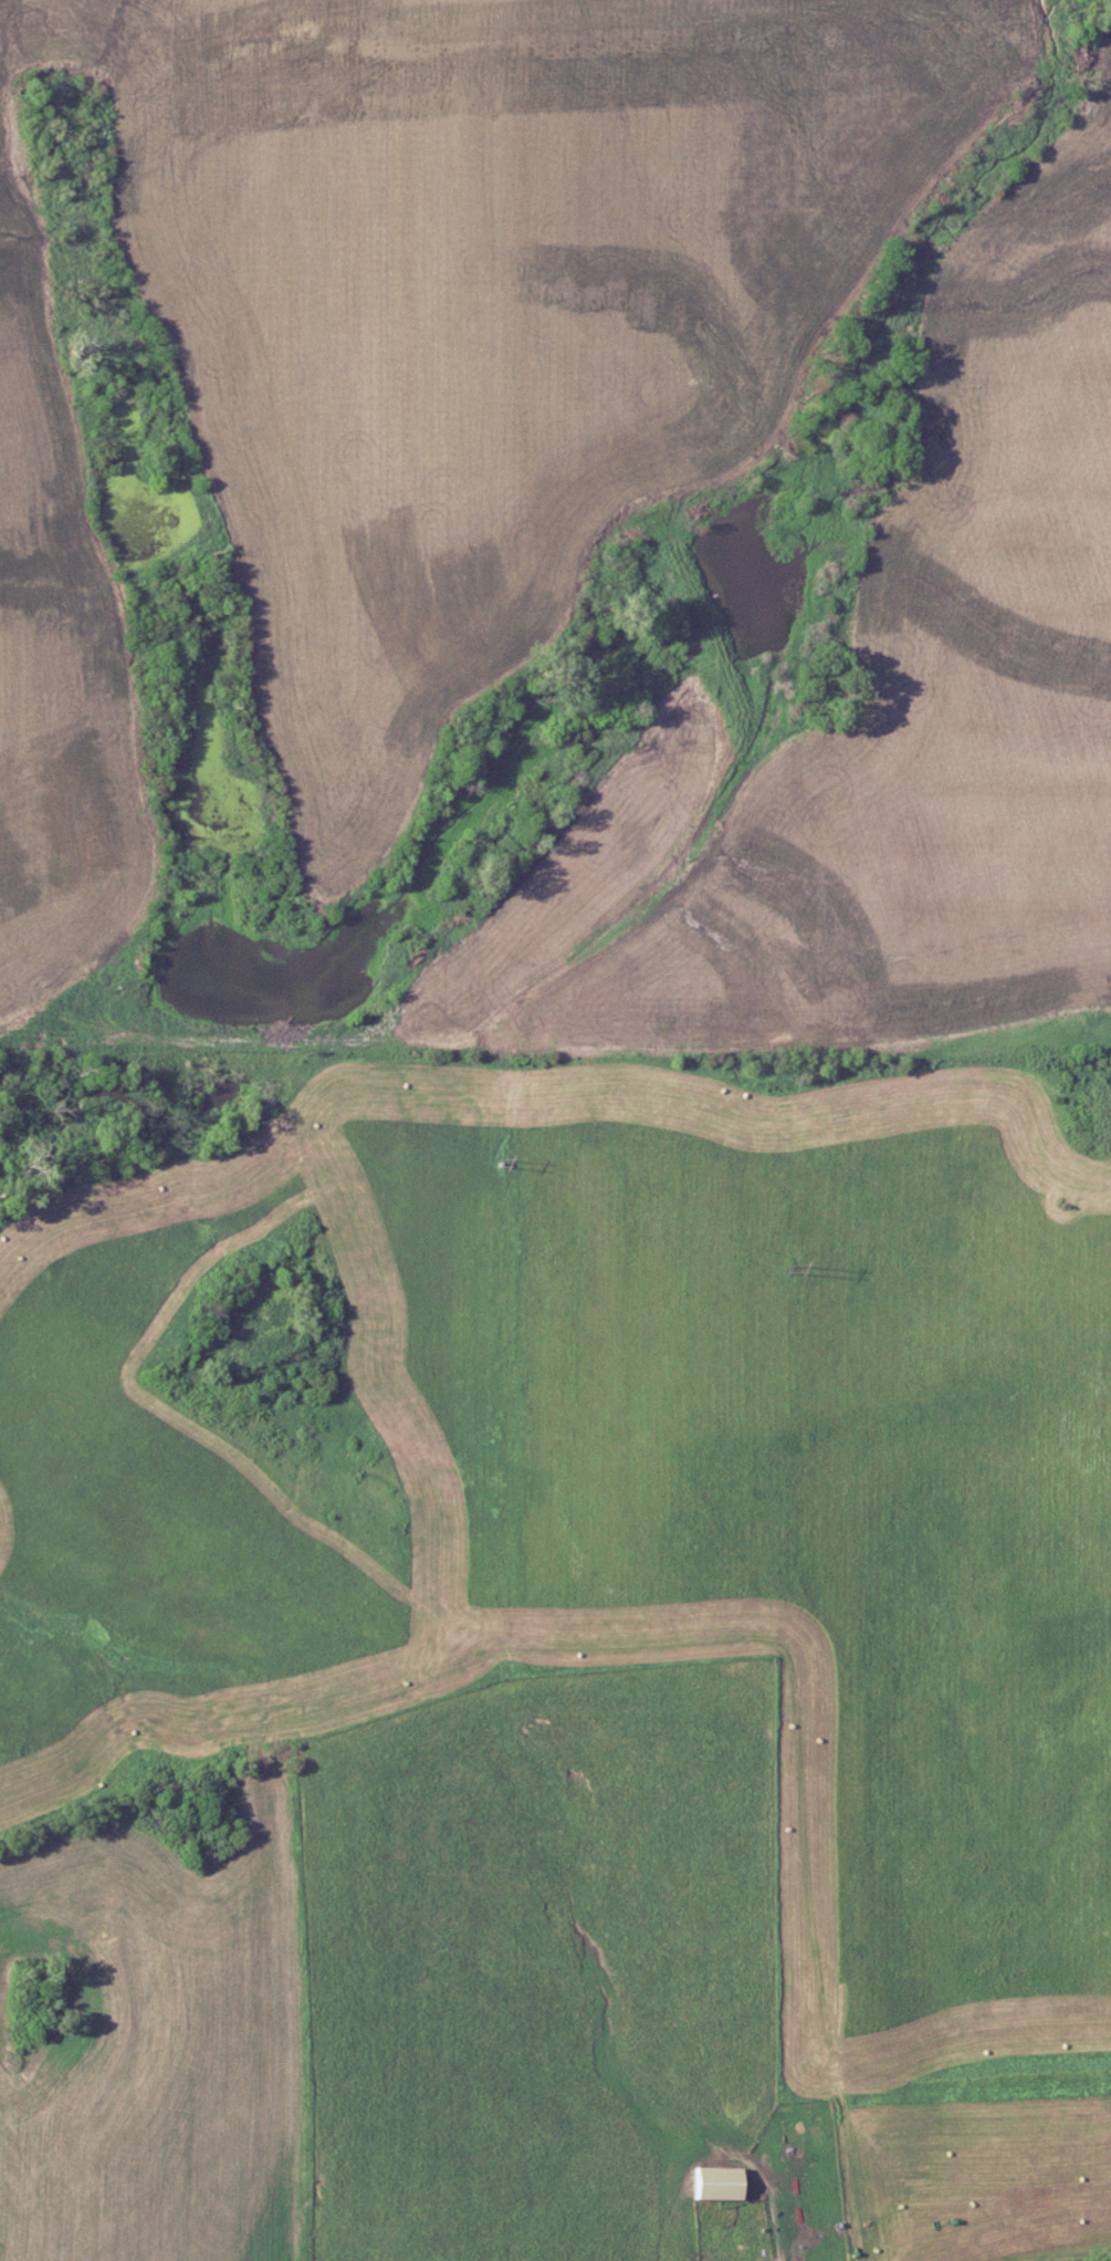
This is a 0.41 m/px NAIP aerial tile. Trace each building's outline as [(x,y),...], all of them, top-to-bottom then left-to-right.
[(697,2197),(743,2197),(743,2165),(697,2165),(697,2197)]
